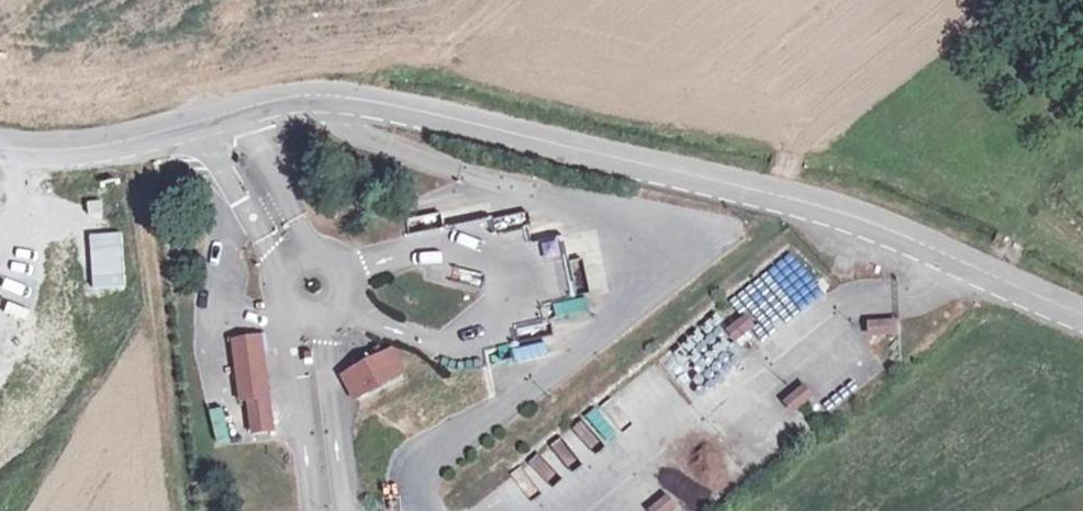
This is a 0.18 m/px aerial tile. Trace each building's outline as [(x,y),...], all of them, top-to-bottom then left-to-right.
[(736,341),(755,324),(743,311),(724,328),(736,341)] [(866,318),(866,335),(897,335),(897,318),(866,318)] [(514,359),(544,354),(542,342),(512,347),(514,359)] [(250,404),(267,402),(259,344),(235,348),(244,405),(250,404)] [(386,357),(346,379),(360,404),(401,383),(386,357)] [(781,399),(792,411),(813,395),(802,382),(781,399)] [(256,438),(271,435),(267,402),(250,404),(256,438)] [(205,410),(216,444),(229,440),(219,406),(205,410)] [(595,450),(617,436),(608,422),(586,436),(595,450)] [(542,467),(530,486),(553,501),(565,482),(542,467)] [(646,508),(648,510),(668,510),(675,504),(663,492),(646,508)]
